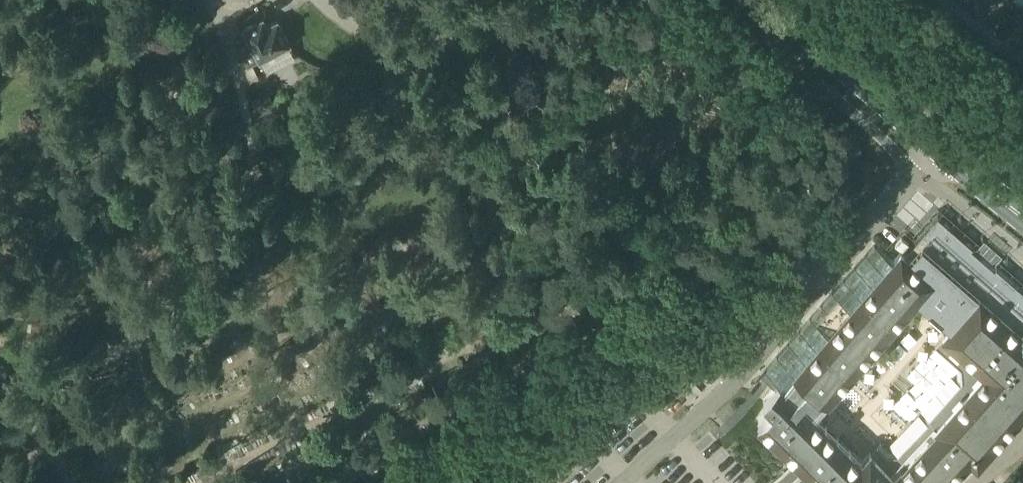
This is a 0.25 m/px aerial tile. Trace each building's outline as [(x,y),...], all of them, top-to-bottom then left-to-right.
[(267,25),(263,18),(243,28),(247,36),(236,42),(248,65),(252,63),(290,44),(277,20),(267,25)] [(259,78),(252,63),(248,65),(244,67),(249,83),(259,78)] [(252,106),(255,118),(275,107),(270,95),(263,94),(251,100),(252,106)] [(558,226),(566,217),(557,209),(549,218),(558,226)] [(997,261),(993,267),(975,251),(980,245),(944,212),(905,255),(902,252),(893,261),(876,246),(766,372),(779,384),(764,400),(772,408),(758,423),(802,465),(821,482),(950,482),(972,460),(978,465),(1022,415),(1022,284),(997,261)] [(903,252),(909,244),(902,238),(895,245),(903,252)] [(691,399),(701,390),(684,371),(674,379),(691,399)]
